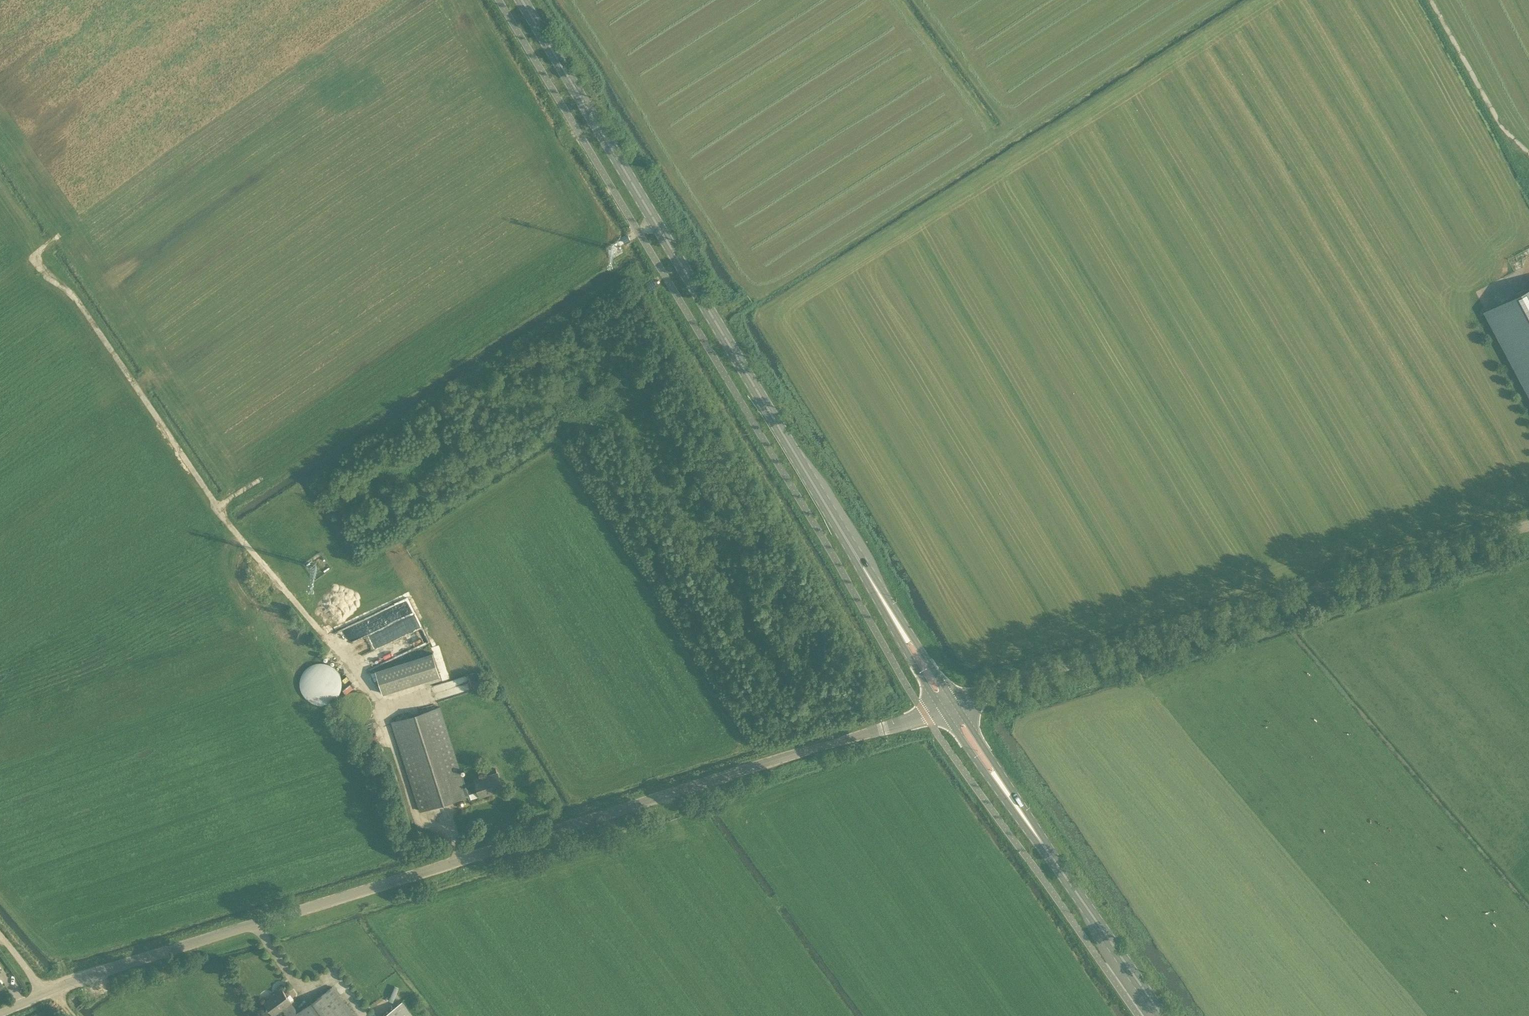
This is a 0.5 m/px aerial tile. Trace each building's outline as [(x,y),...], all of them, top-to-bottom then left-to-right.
[(1486,311),(1528,392),(1528,287),(1486,311)] [(320,551),(304,563),(315,578),(331,566),(320,551)] [(410,617),(377,631),(382,644),(416,630),(410,617)] [(383,694),(440,676),(433,652),(375,670),(383,694)] [(338,670),(329,662),(317,660),(307,666),(298,679),(301,691),(311,701),(326,703),(334,699),(341,687),(340,677),(338,670)] [(477,672),(432,684),(436,699),(481,687),(477,672)] [(392,722),(420,811),(468,796),(467,794),(464,785),(439,707),(392,722)] [(464,785),(467,794),(479,790),(480,796),(502,789),(497,773),(475,779),(476,782),(464,785)] [(299,1013),(291,1002),(281,988),(264,1001),(274,1014),(282,1009),(288,1015),(354,1015),(332,987),(299,1013)] [(402,1001),(382,1015),(413,1015),(402,1001)]
